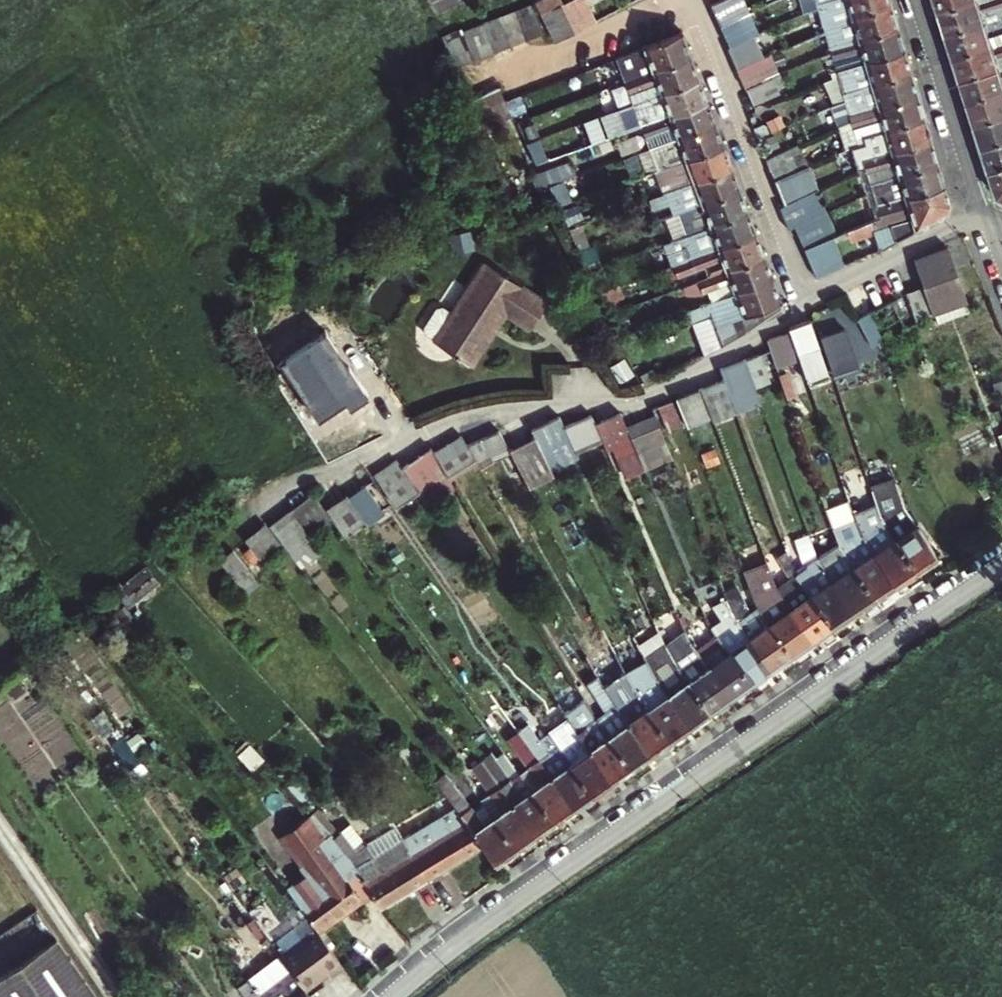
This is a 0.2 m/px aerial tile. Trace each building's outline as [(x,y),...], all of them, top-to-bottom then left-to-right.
[(572,32),(595,21),(584,0),(571,0),(559,6),(572,32)] [(723,22),(750,11),(761,7),(758,0),(716,0),(714,1),(723,22)] [(817,1),(817,0),(807,0),(811,10),(819,6),(817,1)] [(851,5),(853,14),(893,2),(892,0),(822,0),(824,4),(819,6),(821,14),(851,5)] [(942,14),(982,1),(982,0),(938,0),(942,14)] [(950,36),(989,23),(986,15),(1001,10),(1001,0),(984,0),(982,1),(942,14),(950,36)] [(893,2),(853,14),(824,23),(825,28),(798,40),(805,59),(831,47),(830,46),(828,37),(833,35),(857,28),(860,37),(900,25),(893,2)] [(853,14),(851,5),(821,14),(824,23),(853,14)] [(572,32),(559,6),(542,15),(555,41),(572,32)] [(533,8),(517,14),(527,40),(542,35),(533,8)] [(614,48),(620,46),(642,38),(645,47),(684,33),(676,10),(616,32),(609,34),(614,48)] [(989,23),(1001,19),(1001,10),(986,15),(989,23)] [(760,32),(750,11),(723,22),(732,44),(759,32),(760,32)] [(527,40),(517,14),(501,20),(511,46),(527,40)] [(812,15),(792,24),(798,38),(818,30),(812,15)] [(957,59),(997,46),(994,37),(1001,34),(1001,19),(989,23),(950,36),(957,59)] [(483,27),(493,53),(511,46),(501,20),(483,27)] [(836,44),(837,51),(832,52),(834,60),(863,51),(866,60),(906,48),(900,25),(860,37),(836,44)] [(475,59),(493,53),(483,27),(470,32),(468,28),(464,30),(475,59)] [(836,44),(860,37),(857,28),(833,35),(836,44)] [(464,30),(442,37),(456,66),(475,59),(464,30)] [(729,45),(737,67),(739,66),(766,54),(768,53),(759,32),(732,44),(729,45)] [(645,47),(623,56),(625,61),(619,63),(622,71),(651,61),(654,70),(693,56),(690,47),(684,33),(645,47)] [(997,46),(1001,44),(1001,34),(994,37),(997,46)] [(620,46),(623,56),(645,47),(642,38),(620,46)] [(964,80),(1001,68),(1001,63),(1001,59),(1001,44),(997,46),(957,59),(964,80)] [(620,46),(614,48),(618,58),(623,56),(620,46)] [(844,92),(849,90),(913,71),(906,48),(866,60),(837,69),(839,76),(841,82),(844,92)] [(584,61),(587,69),(609,61),(606,53),(584,61)] [(775,75),(766,54),(739,66),(748,86),(775,75)] [(631,94),(636,91),(658,83),(662,92),(701,77),(697,68),(693,56),(654,70),(626,81),(631,94)] [(821,58),(801,67),(807,83),(828,74),(821,58)] [(622,71),(626,81),(654,70),(651,61),(622,71)] [(971,103),(1001,93),(1001,68),(964,80),(971,103)] [(913,71),(849,90),(850,94),(845,96),(848,105),(876,96),(879,105),(920,93),(913,71)] [(775,75),(748,86),(755,101),(782,88),(776,75),(775,75)] [(642,106),(636,108),(642,125),(709,99),(705,88),(701,77),(662,92),(640,100),(642,106)] [(658,83),(636,91),(640,100),(662,92),(658,83)] [(619,84),(599,92),(605,107),(625,100),(619,84)] [(498,90),(475,102),(490,131),(513,119),(498,90)] [(640,100),(636,91),(631,94),(634,102),(640,100)] [(879,105),(850,114),(852,120),(855,128),(883,120),(886,129),(927,116),(920,93),(879,105)] [(978,125),(1001,118),(1001,93),(971,103),(978,125)] [(850,114),(879,105),(876,96),(848,105),(850,114)] [(647,139),(653,136),(675,128),(678,136),(717,122),(713,111),(709,99),(642,125),(647,139)] [(840,101),(821,109),(825,120),(844,111),(840,101)] [(886,129),(863,136),(864,141),(859,142),(861,150),(890,142),(893,150),(933,138),(927,116),(886,129)] [(986,148),(1001,143),(1001,118),(978,125),(986,148)] [(678,136),(656,145),(658,150),(652,152),(655,159),(667,154),(683,148),(686,159),(725,144),(722,134),(717,122),(678,136)] [(653,136),(656,145),(678,136),(675,128),(653,136)] [(829,141),(833,153),(853,144),(849,133),(829,141)] [(647,139),(650,147),(656,145),(653,136),(647,139)] [(933,138),(893,150),(864,159),(866,164),(868,172),(897,164),(900,174),(940,161),(933,138)] [(861,150),(864,159),(893,150),(890,142),(861,150)] [(993,171),(1001,168),(1001,143),(986,148),(993,171)] [(663,182),(668,180),(690,171),(693,180),(733,165),(729,155),(725,144),(686,159),(670,164),(658,169),(663,182)] [(683,148),(667,154),(670,164),(686,159),(683,148)] [(771,163),(778,177),(800,167),(794,153),(771,163)] [(875,196),(904,187),(907,196),(947,184),(940,161),(900,174),(876,181),(877,187),(873,189),(875,196)] [(897,164),(868,172),(871,183),(876,181),(900,174),(897,164)] [(671,204),(683,199),(699,193),(702,203),(741,188),(737,177),(733,165),(693,180),(672,189),(674,195),(669,197),(671,204)] [(993,171),(1001,197),(1001,168),(993,171)] [(808,184),(803,170),(780,179),(786,194),(808,184)] [(668,180),(672,189),(693,180),(690,171),(668,180)] [(650,172),(629,180),(635,196),(656,188),(650,172)] [(672,189),(668,180),(663,182),(667,191),(672,189)] [(845,195),(849,203),(869,195),(868,190),(865,181),(845,195)] [(880,215),(873,218),(882,247),(898,240),(947,212),(952,202),(947,184),(907,196),(877,205),(880,215)] [(875,196),(877,205),(907,196),(904,187),(875,196)] [(707,214),(711,224),(750,210),(745,197),(741,188),(702,203),(687,209),(663,218),(667,228),(678,224),(679,226),(691,221),(707,214)] [(784,205),(793,227),(799,225),(830,211),(822,190),(784,205)] [(683,199),(687,209),(702,203),(699,193),(683,199)] [(872,215),(869,201),(855,204),(858,219),(872,215)] [(664,242),(672,264),(691,257),(702,252),(758,231),(754,222),(750,210),(711,224),(695,230),(664,242)] [(799,225),(807,245),(821,239),(836,233),(841,231),(833,210),(830,211),(799,225)] [(691,221),(695,230),(711,224),(707,214),(691,221)] [(861,255),(850,227),(841,231),(836,233),(821,239),(807,245),(819,273),(833,267),(847,261),(861,255)] [(758,231),(702,252),(691,257),(695,269),(707,264),(723,258),(726,267),(765,252),(762,243),(758,231)] [(948,245),(931,253),(951,305),(955,315),(968,310),(964,300),(968,299),(948,245)] [(726,267),(703,276),(705,281),(700,283),(705,293),(704,291),(731,281),(734,289),(774,275),(770,266),(765,252),(726,267)] [(915,261),(924,286),(934,312),(937,311),(940,321),(955,315),(951,305),(931,253),(921,258),(915,261)] [(679,285),(698,278),(699,278),(703,276),(726,267),(723,258),(707,264),(695,269),(691,257),(672,264),(679,285)] [(432,336),(478,366),(502,328),(507,330),(516,316),(541,331),(548,321),(558,304),(494,265),(461,319),(448,311),(432,336)] [(738,335),(761,322),(784,308),(785,307),(782,299),(774,275),(734,289),(707,299),(684,308),(689,322),(710,315),(722,345),(738,335)] [(705,293),(707,299),(734,289),(731,281),(704,291),(705,293)] [(907,291),(917,319),(934,312),(924,286),(907,291)] [(871,310),(887,337),(918,321),(917,319),(907,291),(874,309),(871,310)] [(887,337),(871,310),(858,318),(873,344),(885,338),(887,337)] [(810,319),(790,325),(791,329),(801,357),(811,385),(832,377),(810,319)] [(851,324),(826,333),(841,374),(866,365),(851,324)] [(502,328),(478,366),(483,369),(507,330),(502,328)] [(767,338),(777,365),(801,357),(791,329),(767,338)] [(759,353),(748,357),(758,384),(770,380),(759,353)] [(738,412),(762,403),(746,358),(722,367),(722,368),(726,379),(738,412)] [(282,373),(306,410),(324,398),(301,361),(282,373)] [(715,420),(738,412),(726,379),(703,388),(715,420)] [(698,389),(677,397),(688,425),(709,416),(698,389)] [(683,424),(673,399),(659,404),(669,429),(683,424)] [(596,421),(604,440),(620,477),(645,466),(628,426),(621,410),(596,421)] [(583,449),(604,440),(596,421),(592,413),(572,422),(583,449)] [(645,466),(672,454),(656,413),(628,426),(645,466)] [(538,436),(548,458),(575,445),(561,415),(534,428),(538,436)] [(470,448),(480,464),(484,472),(515,454),(512,449),(502,431),(470,448)] [(433,454),(450,481),(480,464),(470,448),(463,436),(433,454)] [(548,458),(538,436),(512,449),(515,454),(517,458),(530,485),(556,472),(548,458)] [(404,468),(420,492),(434,483),(439,490),(451,482),(450,481),(433,454),(431,450),(404,468)] [(404,468),(398,459),(377,474),(400,506),(420,492),(404,468)] [(883,520),(895,538),(916,569),(938,555),(904,505),(893,474),(869,482),(874,496),(880,515),(883,520)] [(348,497),(366,522),(369,525),(386,513),(365,485),(348,497)] [(825,498),(841,544),(876,596),(897,582),(864,532),(860,521),(853,504),(848,489),(825,498)] [(292,510),(311,535),(332,519),(313,494),(292,510)] [(354,531),(366,522),(348,497),(347,496),(334,506),(354,531)] [(864,532),(897,582),(916,569),(895,538),(883,520),(880,515),(874,496),(853,504),(860,521),(864,532)] [(271,527),(303,568),(324,552),(311,535),(292,510),(271,527)] [(248,541),(265,563),(283,550),(266,526),(248,541)] [(834,624),(854,610),(820,560),(812,538),(800,542),(807,563),(810,567),(799,574),(834,624)] [(876,596),(841,544),(820,560),(854,610),(876,596)] [(232,551),(219,561),(241,587),(254,577),(232,551)] [(127,582),(139,597),(162,579),(151,564),(127,582)] [(820,633),(834,624),(799,574),(795,569),(793,564),(773,572),(780,591),(792,608),(813,638),(820,633)] [(711,582),(719,602),(729,597),(721,577),(711,582)] [(771,667),(792,652),(771,623),(761,630),(752,618),(747,621),(743,617),(748,615),(751,612),(742,591),(729,597),(739,621),(771,667)] [(731,651),(751,681),(771,667),(739,621),(729,597),(719,602),(713,606),(726,629),(729,627),(741,645),(731,651)] [(813,638),(792,608),(771,623),(792,652),(813,638)] [(719,634),(723,631),(719,626),(715,629),(719,634)] [(719,634),(731,651),(741,645),(729,627),(726,629),(723,631),(719,634)] [(690,680),(711,710),(731,695),(710,666),(702,654),(700,652),(697,648),(693,643),(688,630),(667,641),(674,656),(677,661),(681,666),(690,680)] [(710,666),(731,695),(751,681),(731,651),(719,634),(707,642),(697,648),(700,652),(702,654),(710,666)] [(669,693),(691,724),(711,710),(690,680),(679,687),(667,668),(654,647),(645,651),(657,675),(658,678),(661,682),(669,693)] [(677,661),(667,668),(679,687),(690,680),(681,666),(677,661)] [(631,766),(651,752),(620,707),(618,703),(602,675),(601,675),(591,681),(608,710),(597,718),(631,766)] [(658,678),(657,675),(651,679),(655,685),(661,682),(658,678)] [(670,738),(691,724),(669,693),(649,708),(670,738)] [(651,752),(670,738),(649,708),(639,694),(630,701),(626,697),(618,703),(620,707),(651,752)] [(550,733),(593,793),(613,779),(579,731),(570,718),(550,733)] [(579,731),(613,779),(631,766),(597,718),(579,731)] [(555,820),(575,806),(521,732),(514,722),(504,729),(530,764),(543,782),(533,789),(555,820)] [(521,732),(575,806),(593,793),(550,733),(539,741),(528,727),(521,732)] [(536,833),(555,820),(533,789),(525,795),(511,777),(492,752),(483,759),(536,833)] [(483,798),(496,816),(517,847),(536,833),(483,759),(474,765),(488,785),(479,792),(483,798)] [(526,779),(533,789),(543,782),(530,764),(520,771),(526,779)] [(525,795),(533,789),(526,779),(520,771),(511,777),(525,795)] [(485,824),(472,806),(445,773),(435,780),(454,804),(462,813),(484,845),(496,862),(517,847),(496,816),(485,824)] [(483,798),(472,806),(485,824),(496,816),(483,798)] [(484,845),(462,813),(454,804),(403,836),(409,846),(429,878),(484,845)] [(307,807),(295,817),(321,847),(335,837),(307,807)] [(321,847),(295,817),(282,830),(314,866),(327,854),(321,847)] [(381,907),(429,878),(409,846),(403,836),(400,832),(393,836),(400,847),(385,856),(374,838),(366,843),(352,825),(335,837),(348,856),(380,908),(381,907)] [(321,847),(327,854),(337,864),(348,856),(335,837),(321,847)] [(294,971),(307,990),(330,974),(332,978),(345,969),(317,928),(317,927),(281,953),(282,955),(294,971)] [(58,936),(0,976),(0,996),(100,996),(58,936)] [(307,990),(294,971),(259,995),(261,996),(271,996),(272,996),(273,996),(275,996),(277,996),(312,996),(307,990)]
